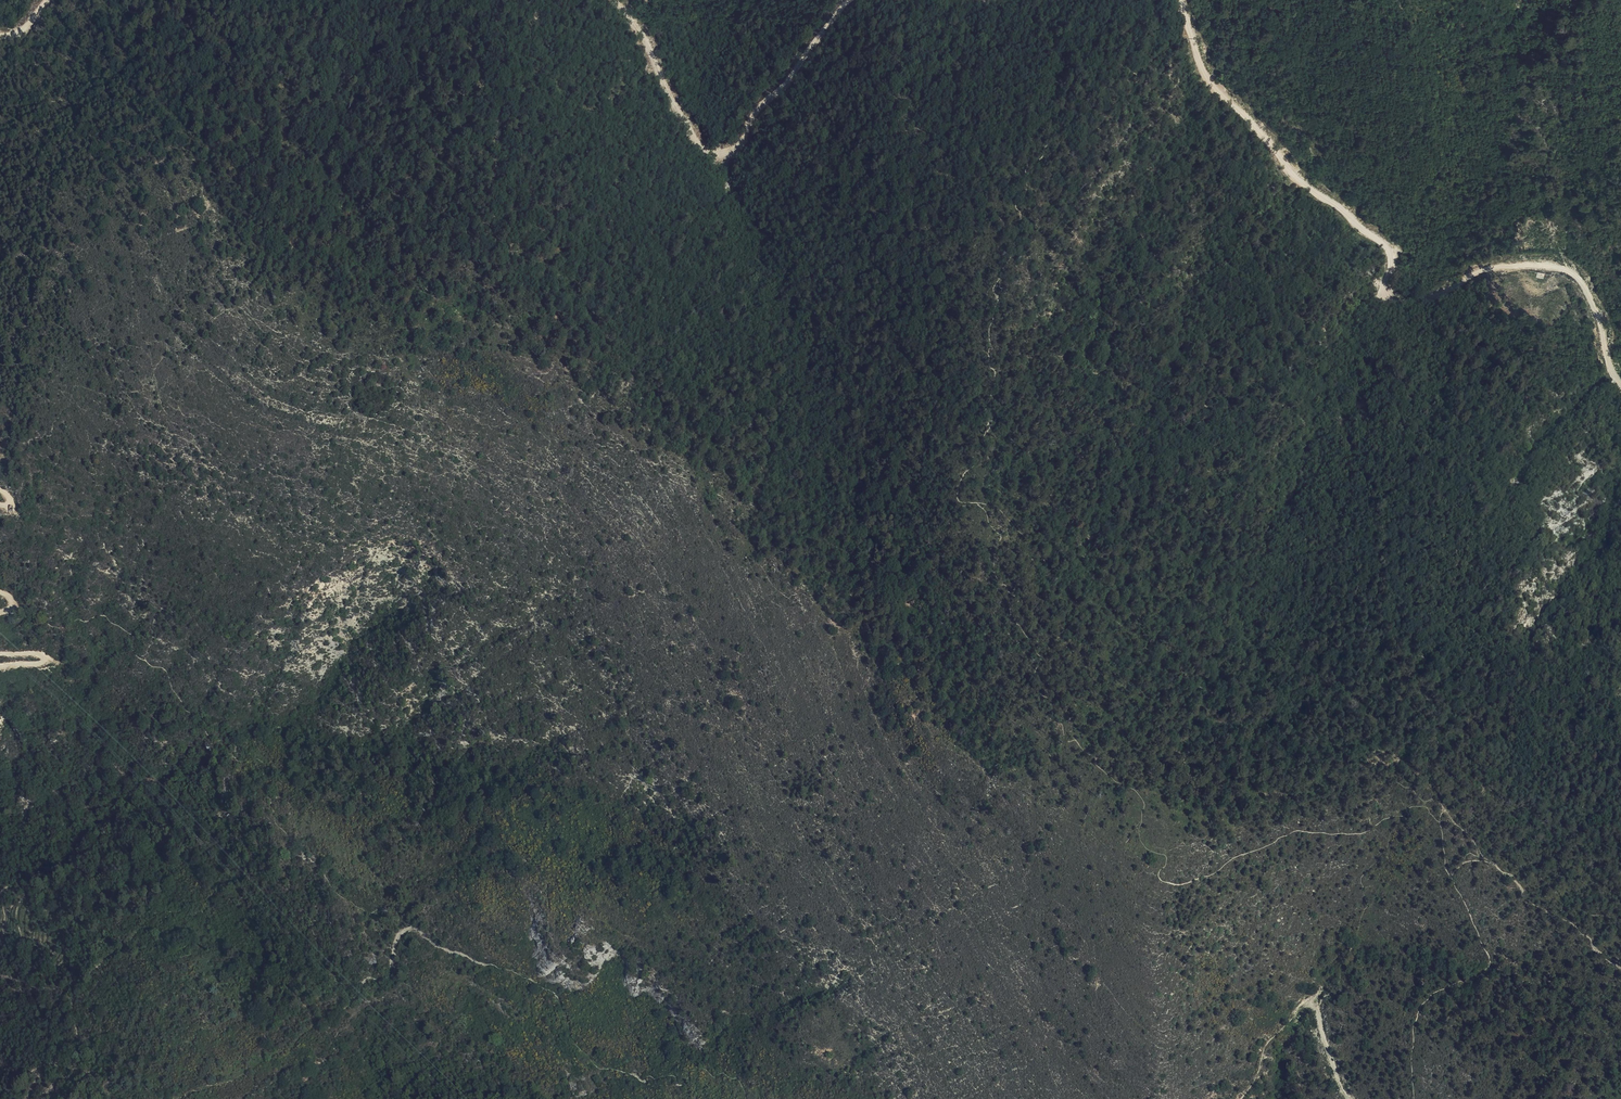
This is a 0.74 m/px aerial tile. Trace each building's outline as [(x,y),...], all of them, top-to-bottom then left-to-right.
[(173,957),(175,962),(176,962),(186,958),(186,957),(183,950),(177,953),(177,955),(173,957)]
